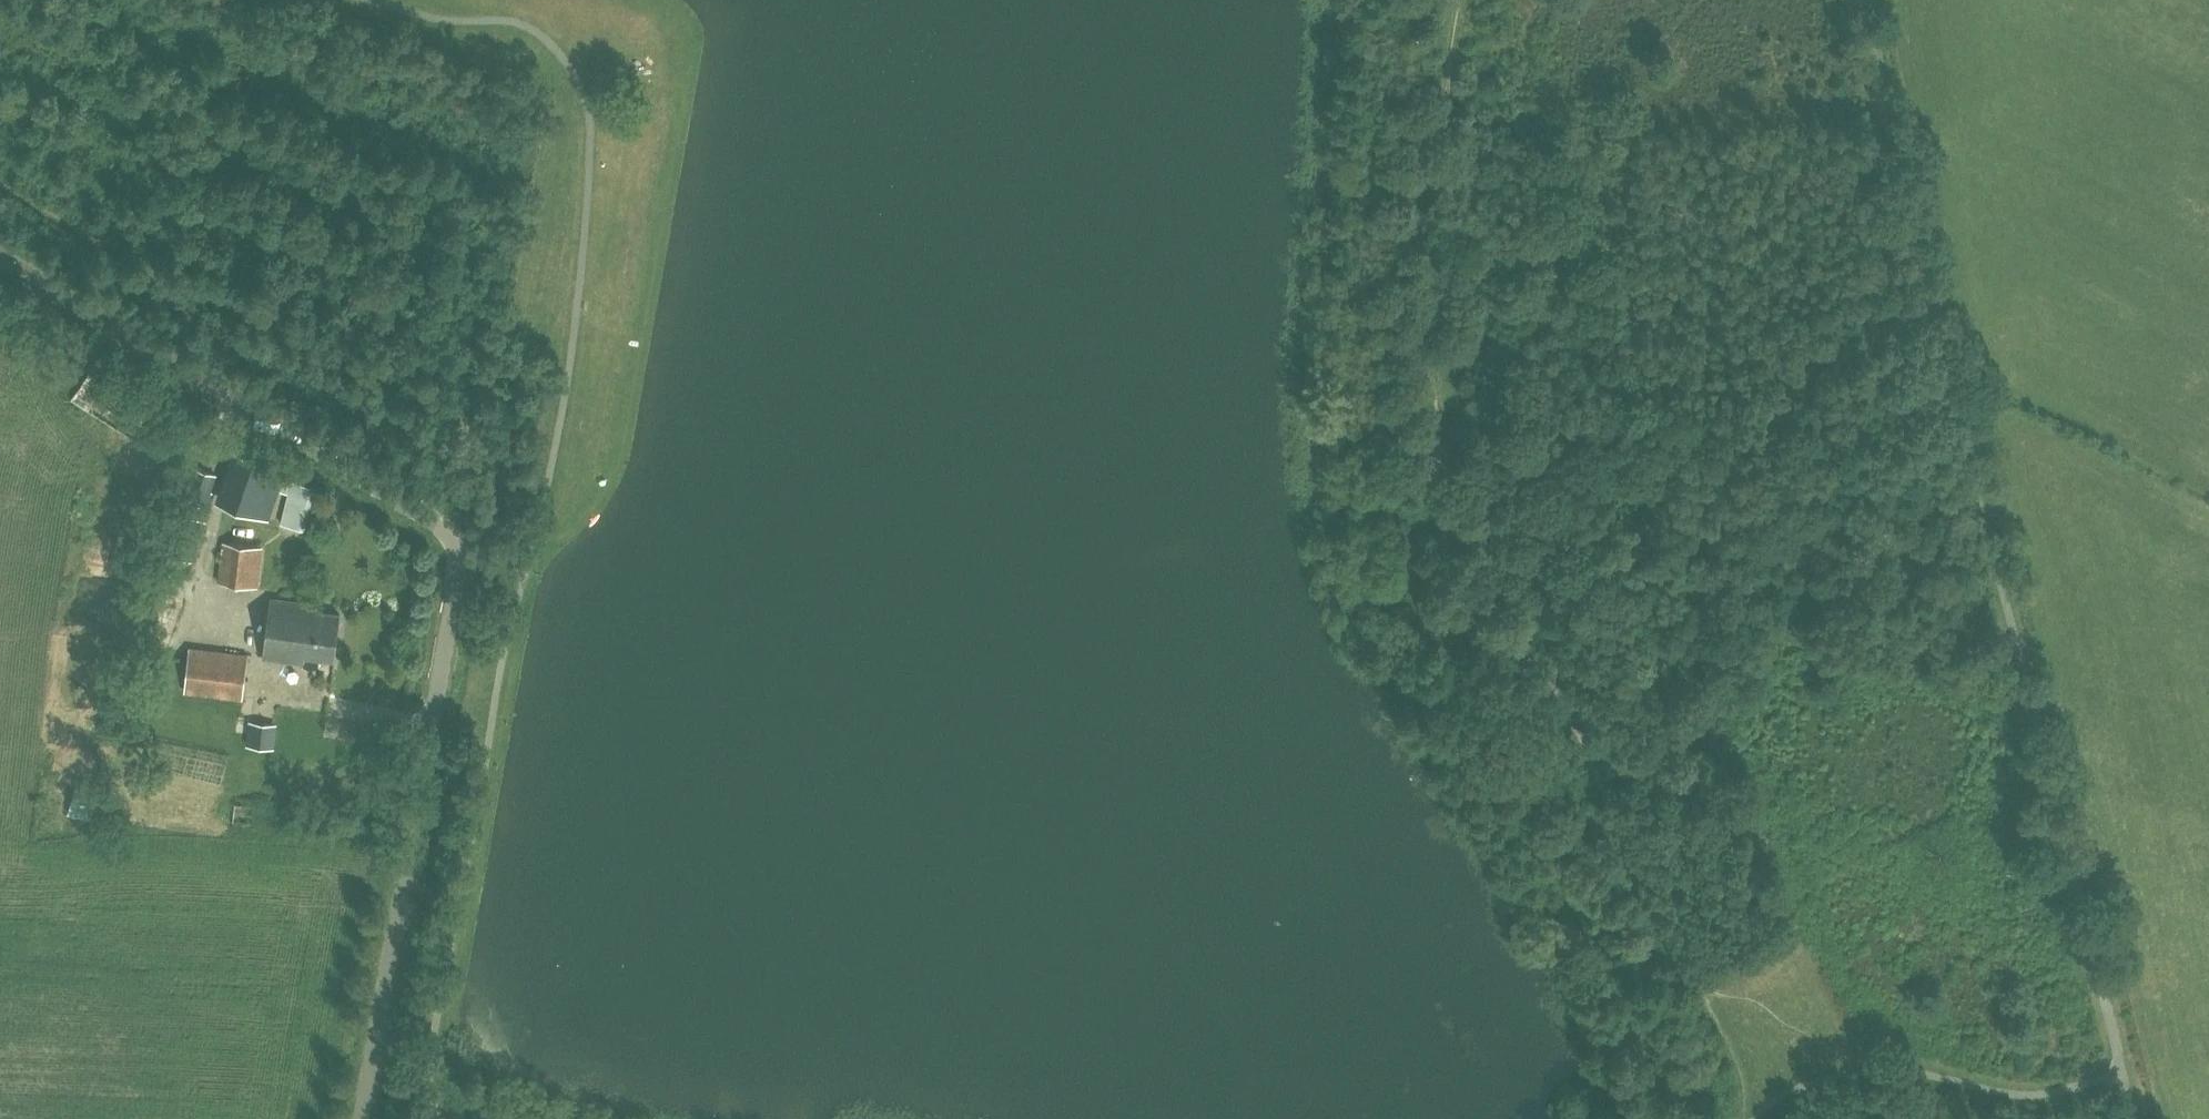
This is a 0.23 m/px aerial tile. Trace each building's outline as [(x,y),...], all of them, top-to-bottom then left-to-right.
[(285,469),(247,455),(229,506),(267,520),(285,469)] [(219,476),(189,466),(165,554),(194,563),(219,476)] [(292,482),(289,495),(281,525),(306,531),(316,487),(292,482)] [(262,548),(224,543),(220,583),(258,587),(262,548)] [(341,611),(318,608),(318,601),(272,596),(264,659),(305,663),(306,659),(335,663),(341,611)] [(249,655),(191,649),(186,692),(244,699),(249,655)] [(126,663),(123,674),(145,679),(148,667),(126,663)] [(278,725),(249,721),(246,746),(276,749),(278,725)] [(90,821),(98,788),(78,782),(68,814),(90,821)] [(257,807),(234,805),(232,824),(255,825),(257,807)]
